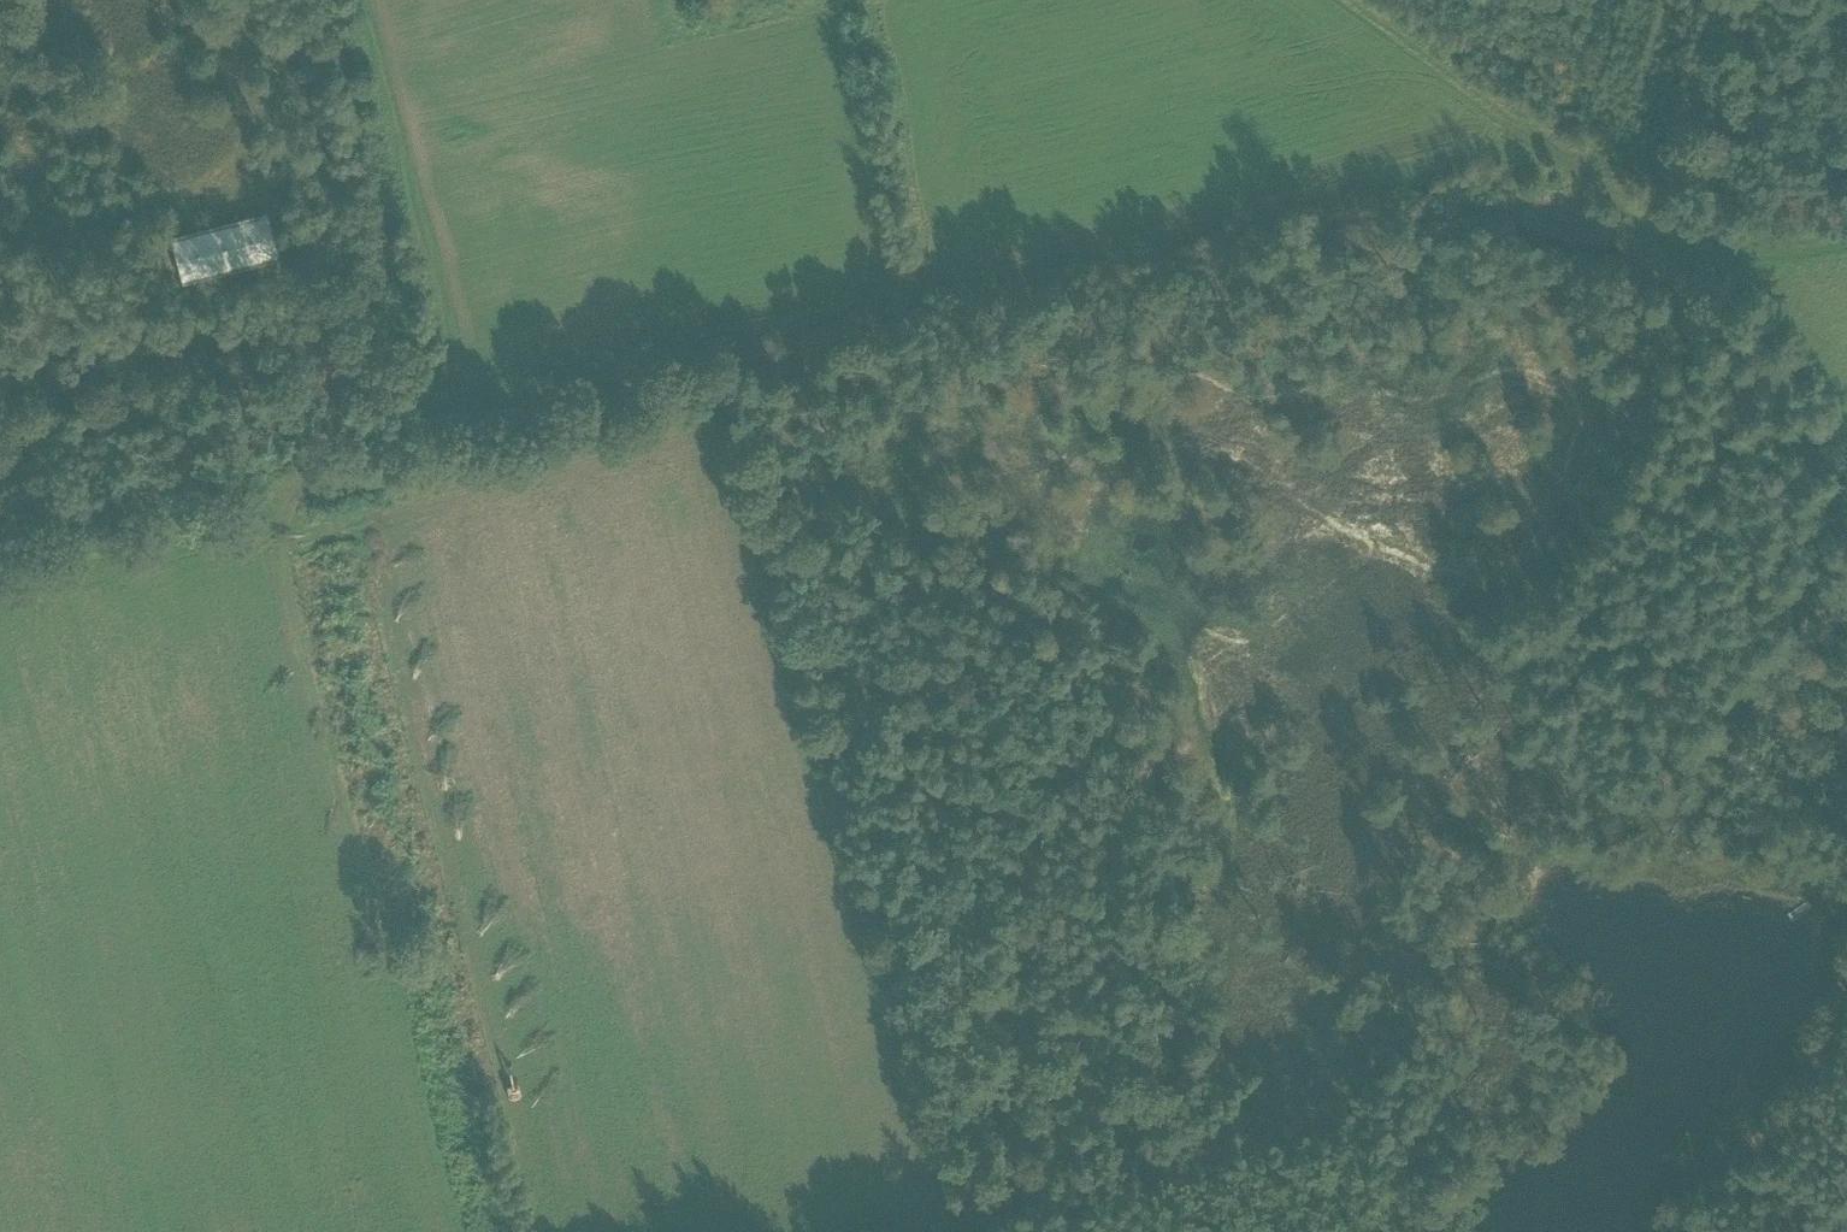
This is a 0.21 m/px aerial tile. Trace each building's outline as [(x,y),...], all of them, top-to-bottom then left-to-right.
[(278,257),(267,212),(170,237),(182,282),(278,257)]
